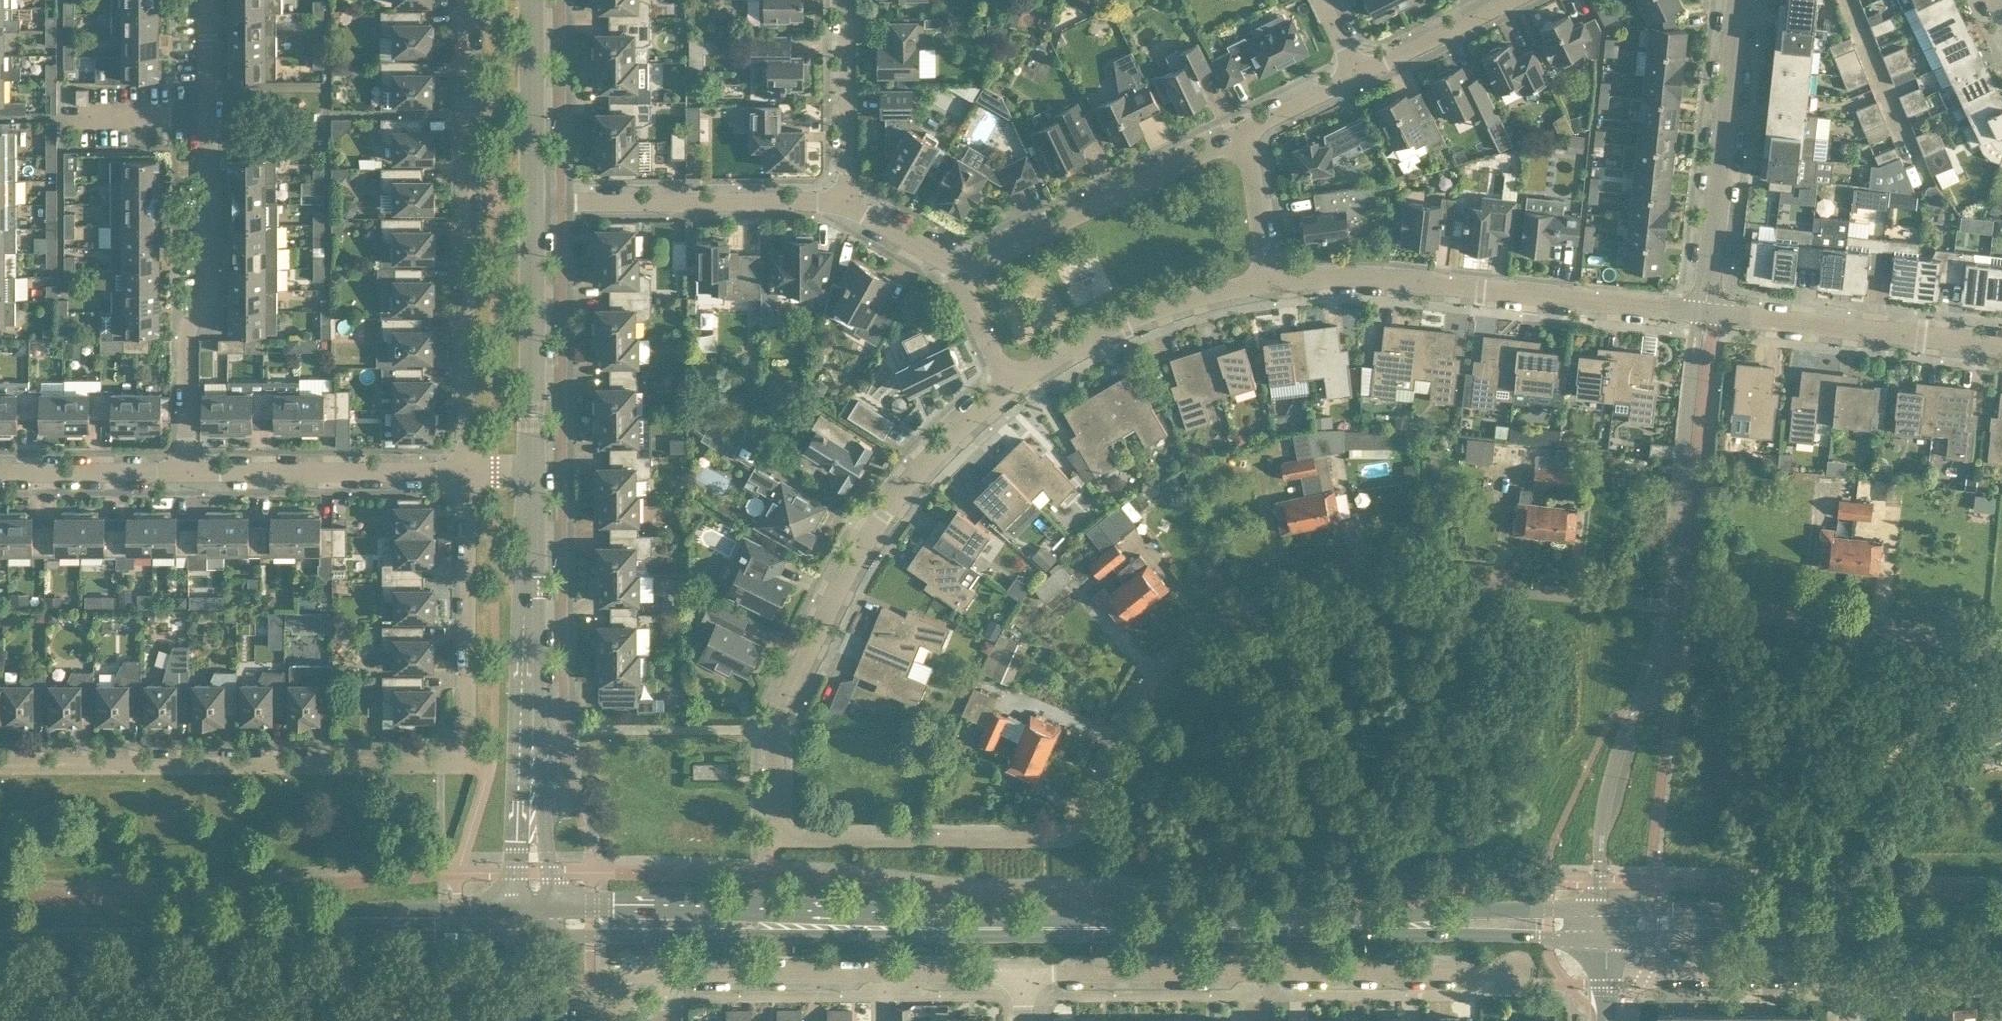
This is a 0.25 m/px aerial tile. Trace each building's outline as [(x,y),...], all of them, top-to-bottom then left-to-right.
[(64,11),(74,11),(74,0),(64,0),(64,11)] [(112,4),(119,4),(119,11),(158,11),(158,0),(112,0),(112,4)] [(231,11),(274,11),(276,11),(283,11),(283,0),(231,0),(231,11)] [(314,11),(324,11),(324,0),(314,0),(314,11)] [(610,21),(651,20),(651,0),(650,0),(601,0),(601,9),(610,9),(610,21)] [(760,24),(778,24),(778,20),(788,20),(788,18),(804,18),(804,0),(765,0),(765,10),(760,10),(760,24)] [(1378,16),(1410,0),(1367,0),(1371,9),(1376,11),(1378,16)] [(1653,21),(1674,18),(1672,8),(1682,3),(1680,0),(1641,0),(1650,18),(1653,17),(1653,21)] [(1779,23),(1815,27),(1818,5),(1817,5),(1817,0),(1787,0),(1786,1),(1781,1),(1779,23)] [(1915,4),(1923,0),(1900,0),(1904,9),(1915,4)] [(1925,23),(1958,7),(1955,0),(1923,0),(1915,4),(1925,23)] [(1597,7),(1601,15),(1613,9),(1609,1),(1597,7)] [(1008,3),(1003,22),(1016,25),(1021,7),(1008,3)] [(4,29),(20,29),(20,18),(12,18),(12,5),(0,5),(0,29),(4,29)] [(1925,23),(1934,43),(1967,27),(1958,7),(1925,23)] [(423,9),(403,9),(382,9),(382,32),(389,35),(395,35),(395,52),(432,52),(432,49),(435,47),(435,36),(432,34),(432,22),(423,22),(423,9)] [(1613,9),(1601,15),(1605,22),(1617,17),(1613,9)] [(1881,10),(1867,15),(1871,24),(1884,19),(1881,10)] [(74,11),(64,11),(64,24),(74,24),(74,11)] [(112,33),(125,33),(158,33),(158,11),(112,11),(112,33)] [(274,11),(231,11),(231,32),(265,32),(274,32),(276,32),(276,11),(274,11)] [(324,11),(314,11),(314,23),(324,23),(324,11)] [(1542,41),(1551,59),(1553,63),(1557,61),(1558,63),(1586,49),(1589,55),(1598,56),(1601,28),(1596,16),(1584,22),(1584,20),(1575,25),(1569,13),(1554,20),(1549,19),(1545,21),(1543,26),(1540,27),(1546,39),(1542,41)] [(47,15),(47,29),(57,29),(57,15),(47,15)] [(1892,16),(1871,24),(1875,35),(1896,27),(1892,16)] [(925,17),(925,25),(940,25),(940,17),(925,17)] [(1212,58),(1217,67),(1226,85),(1245,76),(1241,67),(1255,60),(1262,72),(1307,50),(1303,42),(1304,39),(1299,31),(1297,32),(1291,19),(1287,21),(1285,17),(1273,23),(1275,27),(1247,41),(1245,37),(1229,44),(1231,49),(1212,58)] [(1824,17),(1823,28),(1836,30),(1837,19),(1824,17)] [(1651,25),(1649,49),(1683,53),(1686,28),(1675,27),(1674,18),(1653,21),(1654,25),(1651,25)] [(595,44),(595,60),(634,60),(634,44),(644,44),(651,40),(651,20),(610,21),(610,32),(598,32),(598,42),(595,44)] [(917,22),(912,22),(892,22),(892,46),(878,46),(878,74),(920,74),(920,46),(917,46),(917,22)] [(1779,23),(1776,44),(1813,49),(1815,27),(1779,23)] [(1934,43),(1944,62),(1977,46),(1967,27),(1934,43)] [(57,29),(47,29),(47,44),(57,44),(57,29)] [(1061,30),(1050,35),(1056,47),(1063,43),(1065,38),(1061,30)] [(1214,31),(1203,36),(1208,45),(1214,43),(1216,36),(1214,31)] [(265,32),(231,32),(231,54),(274,54),(276,54),(276,32),(274,32),(265,32)] [(125,33),(125,54),(158,54),(158,33),(125,33)] [(1038,33),(1034,44),(1042,46),(1047,44),(1049,36),(1038,33)] [(765,81),(765,94),(783,94),(783,88),(787,88),(787,87),(804,87),(804,79),(808,79),(808,61),(804,61),(804,53),(792,53),(792,34),(751,34),(751,65),(768,64),(768,81),(765,81)] [(1606,36),(1605,44),(1618,46),(1619,37),(1606,36)] [(1851,36),(1830,44),(1834,55),(1856,46),(1851,36)] [(690,37),(690,51),(703,51),(715,51),(716,37),(690,37)] [(314,42),(314,54),(324,54),(324,41),(314,42)] [(74,42),(64,42),(64,54),(74,54),(74,42)] [(1164,74),(1152,75),(1165,100),(1174,96),(1182,112),(1208,99),(1196,75),(1211,68),(1202,50),(1198,42),(1179,52),(1178,50),(1167,55),(1174,69),(1164,74)] [(1489,72),(1493,79),(1494,79),(1500,92),(1518,82),(1523,93),(1550,80),(1534,48),(1516,57),(1509,42),(1502,46),(1499,45),(1490,49),(1489,52),(1482,56),(1490,71),(1489,72)] [(1605,44),(1604,54),(1617,55),(1618,46),(1605,44)] [(1776,44),(1774,66),(1811,70),(1813,49),(1776,44)] [(1834,55),(1844,78),(1865,69),(1856,46),(1834,55)] [(1904,46),(1883,54),(1887,64),(1908,56),(1904,46)] [(1944,62),(1932,68),(1941,87),(1953,81),(1953,82),(1986,65),(1977,46),(1944,62)] [(1638,48),(1636,71),(1646,72),(1646,73),(1682,77),(1684,60),(1683,60),(1683,53),(1649,49),(1649,50),(1638,48)] [(1122,94),(1096,107),(1097,109),(1106,127),(1109,125),(1118,143),(1143,130),(1137,118),(1160,107),(1152,89),(1149,83),(1132,49),(1114,58),(1119,88),(1122,94)] [(703,51),(690,51),(689,68),(703,68),(703,51)] [(4,77),(20,77),(20,65),(13,65),(13,53),(4,53),(0,53),(0,77),(4,77)] [(74,54),(64,54),(65,67),(75,67),(74,54)] [(97,64),(97,80),(109,80),(140,80),(140,77),(158,77),(158,75),(162,75),(162,66),(158,66),(158,54),(125,54),(109,54),(109,64),(97,64)] [(274,54),(231,54),(231,76),(247,76),(248,80),(262,80),(262,76),(264,76),(274,76),(277,76),(276,54),(274,54)] [(324,54),(314,54),(314,66),(324,66),(324,54)] [(1908,56),(1887,64),(1895,84),(1916,75),(1908,56)] [(395,85),(395,102),(432,102),(432,98),(435,97),(435,86),(432,84),(432,72),(423,72),(423,59),(382,59),(382,81),(389,85),(395,85)] [(634,60),(595,60),(595,76),(598,78),(601,78),(601,88),(610,88),(610,100),(651,99),(651,87),(648,87),(648,60),(638,60),(634,60)] [(47,63),(47,77),(57,77),(57,62),(47,63)] [(347,64),(332,64),(332,76),(347,76),(347,64)] [(1439,76),(1432,80),(1441,99),(1439,102),(1444,113),(1448,114),(1450,118),(1475,106),(1483,122),(1500,114),(1494,103),(1485,85),(1480,75),(1469,80),(1462,65),(1454,69),(1451,67),(1440,72),(1439,76)] [(1986,65),(1953,82),(1963,101),(1996,85),(1986,65)] [(1774,66),(1772,87),(1808,91),(1811,70),(1774,66)] [(1865,69),(1844,78),(1848,89),(1870,81),(1865,69)] [(1646,73),(1644,97),(1678,101),(1679,94),(1680,94),(1682,77),(1646,73)] [(0,77),(0,110),(1,110),(1,112),(26,112),(26,100),(4,100),(4,82),(4,77),(0,77)] [(57,77),(47,77),(47,92),(57,92),(57,77)] [(1603,79),(1601,92),(1611,93),(1612,80),(1603,79)] [(985,85),(977,97),(985,102),(992,90),(985,85)] [(1920,85),(1899,94),(1903,105),(1925,96),(1920,85)] [(1972,120),(2001,106),(2001,97),(1996,85),(1963,101),(1972,120)] [(89,104),(89,87),(77,87),(77,104),(89,104)] [(1772,87),(1769,109),(1806,113),(1808,91),(1772,87)] [(902,89),(882,89),(882,115),(887,115),(888,140),(896,145),(892,152),(894,154),(885,169),(894,174),(893,177),(904,183),(905,180),(915,185),(924,168),(938,144),(936,143),(939,138),(926,131),(924,135),(911,128),(911,114),(912,114),(912,89),(902,89)] [(674,92),(664,92),(664,100),(674,100),(674,92)] [(1600,92),(1598,105),(1608,106),(1609,93),(1600,92)] [(1377,107),(1385,125),(1396,147),(1412,139),(1416,146),(1426,142),(1431,151),(1447,143),(1432,112),(1419,118),(1415,109),(1414,109),(1406,93),(1377,107)] [(1631,96),(1630,109),(1642,110),(1641,121),(1676,124),(1678,101),(1644,97),(1644,98),(1631,96)] [(1925,96),(1903,105),(1908,115),(1929,106),(1925,96)] [(595,123),(595,139),(638,139),(638,138),(635,138),(635,123),(644,123),(651,119),(651,99),(610,100),(610,112),(598,112),(598,122),(595,123)] [(1877,100),(1856,109),(1860,119),(1882,110),(1877,100)] [(1032,132),(1044,154),(1053,172),(1056,171),(1057,172),(1059,174),(1062,176),(1065,176),(1067,174),(1069,172),(1070,169),(1069,166),(1086,158),(1079,143),(1094,136),(1078,103),(1056,113),(1059,119),(1046,125),(1044,121),(1033,127),(1035,131),(1032,132)] [(687,104),(687,129),(687,140),(701,140),(701,138),(701,118),(701,104),(688,104),(687,104)] [(768,147),(768,165),(804,165),(804,129),(780,129),(780,104),(753,104),(753,147),(768,147)] [(1961,126),(1971,146),(1979,142),(1982,140),(1989,137),(1994,144),(1999,148),(2001,149),(2001,106),(1972,120),(1961,126)] [(1769,109),(1767,130),(1814,135),(1816,114),(1806,113),(1769,109)] [(1882,110),(1860,119),(1865,130),(1886,121),(1882,110)] [(1379,140),(1374,131),(1365,113),(1324,133),(1326,143),(1317,145),(1316,141),(1307,142),(1307,146),(1294,148),(1295,161),(1292,161),(1294,173),(1297,172),(1298,176),(1334,171),(1332,156),(1360,142),(1363,148),(1379,140)] [(1586,113),(1570,117),(1574,130),(1590,126),(1586,113)] [(1816,114),(1814,135),(1829,137),(1831,115),(1816,114)] [(348,116),(332,116),(332,133),(332,135),(341,135),(351,124),(351,116),(348,116)] [(382,116),(382,136),(382,139),(390,142),(395,142),(395,159),(436,159),(436,139),(432,139),(432,130),(423,130),(423,116),(382,116)] [(17,154),(17,130),(10,130),(10,121),(0,121),(0,154),(17,154)] [(1641,121),(1638,145),(1673,148),(1673,146),(1676,146),(1677,134),(1675,133),(1676,124),(1641,121)] [(1892,134),(1886,121),(1865,130),(1871,143),(1892,134)] [(1936,126),(1915,134),(1920,144),(1941,136),(1936,126)] [(1596,128),(1595,140),(1604,141),(1605,129),(1596,128)] [(687,140),(687,129),(672,129),(672,146),(687,146),(687,140)] [(1767,130),(1765,152),(1811,157),(1814,135),(1767,130)] [(1519,131),(1512,134),(1516,144),(1527,139),(1524,133),(1519,131)] [(1509,133),(1495,140),(1500,149),(1513,143),(1509,133)] [(1569,133),(1567,145),(1584,147),(1586,135),(1569,133)] [(1826,159),(1829,137),(1814,135),(1811,157),(1817,158),(1826,159)] [(1941,136),(1920,144),(1924,155),(1932,174),(1935,172),(1953,165),(1941,136)] [(1989,137),(1982,140),(1979,142),(1983,152),(1991,158),(2000,161),(2001,156),(2001,149),(1999,148),(1994,144),(1989,137)] [(47,139),(47,154),(58,154),(58,139),(47,139)] [(638,139),(595,139),(595,155),(598,157),(602,157),(602,167),(610,167),(610,176),(638,175),(638,169),(638,141),(638,139)] [(1595,140),(1593,153),(1603,154),(1604,141),(1595,140)] [(651,141),(638,141),(638,169),(651,169),(651,141)] [(1625,144),(1622,167),(1636,169),(1670,172),(1671,163),(1674,164),(1675,151),(1673,151),(1673,148),(1638,145),(1625,144)] [(1874,153),(1878,164),(1879,164),(1900,155),(1895,144),(1874,153)] [(687,158),(687,146),(672,146),(672,158),(687,158)] [(1762,174),(1770,175),(1794,177),(1815,180),(1817,158),(1811,157),(1765,152),(1762,174)] [(17,178),(17,154),(0,154),(0,178),(17,178)] [(58,154),(47,154),(47,169),(58,169),(58,154)] [(232,157),(232,180),(277,180),(277,157),(262,157),(262,154),(248,154),(248,157),(232,157)] [(951,170),(947,169),(940,181),(943,183),(935,197),(943,202),(941,205),(953,212),(955,209),(963,213),(971,199),(974,201),(975,200),(973,198),(979,188),(981,189),(981,188),(978,187),(986,173),(1001,182),(1006,180),(1011,190),(1038,177),(1027,154),(1000,167),(1001,168),(999,169),(985,161),(981,169),(959,156),(951,170)] [(1872,163),(1869,186),(1882,187),(1890,188),(1901,190),(1913,191),(1904,165),(1900,155),(1879,164),(1878,164),(1872,163)] [(112,158),(112,180),(159,180),(159,169),(162,169),(162,160),(159,160),(159,158),(112,158)] [(1817,158),(1815,180),(1818,180),(1831,182),(1834,159),(1826,159),(1817,158)] [(1960,180),(1953,165),(1935,172),(1942,188),(1960,180)] [(436,189),(432,189),(432,179),(424,179),(423,166),(382,166),(382,189),(390,192),(395,192),(395,209),(436,209),(436,189)] [(314,167),(314,180),(325,180),(325,167),(314,167)] [(348,167),(332,167),(332,182),(338,182),(348,173),(348,167)] [(65,168),(65,180),(75,180),(75,168),(65,168)] [(1636,169),(1633,192),(1668,196),(1670,172),(1636,169)] [(1591,175),(1589,188),(1599,189),(1600,176),(1591,175)] [(1794,177),(1770,175),(1769,187),(1781,188),(1789,189),(1793,190),(1794,179),(1794,177)] [(1794,177),(1792,200),(1815,203),(1818,180),(1794,177)] [(17,202),(17,178),(0,178),(0,202),(17,202)] [(75,180),(65,180),(65,193),(76,193),(75,180)] [(112,180),(112,202),(162,202),(162,192),(159,192),(159,180),(112,180)] [(228,192),(228,202),(277,201),(277,180),(232,180),(232,192),(228,192)] [(325,180),(314,180),(314,192),(325,192),(325,180)] [(1305,235),(1306,239),(1350,233),(1348,215),(1363,212),(1362,204),(1376,202),(1374,183),(1314,191),(1317,212),(1303,214),(1303,219),(1301,219),(1300,227),(1303,235),(1305,235)] [(1926,188),(1924,203),(1937,204),(1938,204),(1945,194),(1936,183),(1926,188)] [(47,187),(47,202),(58,202),(58,187),(47,187)] [(1854,187),(1852,203),(1886,207),(1888,191),(1854,187)] [(1589,188),(1588,201),(1597,202),(1599,189),(1589,188)] [(1781,188),(1780,199),(1792,200),(1793,191),(1793,190),(1789,189),(1781,188)] [(1890,188),(1888,204),(1899,206),(1901,190),(1890,188)] [(1901,190),(1899,206),(1916,208),(1918,192),(1913,191),(1901,190)] [(1633,192),(1631,216),(1666,220),(1668,203),(1667,203),(1668,196),(1633,192)] [(1440,231),(1453,233),(1454,217),(1456,197),(1442,196),(1441,204),(1406,201),(1404,216),(1403,215),(1402,225),(1403,225),(1402,240),(1438,244),(1440,231)] [(1454,217),(1453,233),(1462,234),(1461,246),(1465,250),(1476,251),(1479,249),(1495,250),(1497,233),(1513,235),(1517,199),(1484,196),(1483,207),(1466,205),(1464,218),(1454,217)] [(232,212),(232,223),(279,223),(278,201),(277,201),(228,202),(228,212),(232,212)] [(17,226),(17,202),(0,202),(0,226),(17,226)] [(58,202),(47,202),(47,217),(58,217),(58,202)] [(112,202),(112,223),(159,223),(159,212),(162,212),(162,202),(112,202)] [(2000,208),(1990,206),(1989,215),(1998,217),(2000,208)] [(1526,209),(1523,229),(1521,249),(1528,250),(1527,253),(1542,255),(1542,251),(1549,252),(1550,239),(1578,242),(1581,214),(1564,212),(1564,214),(1553,213),(1553,212),(1526,209)] [(65,211),(65,223),(76,223),(75,211),(65,211)] [(314,211),(314,223),(325,223),(325,211),(314,211)] [(1961,214),(1960,225),(1973,226),(1974,216),(1961,214)] [(1812,231),(1809,259),(1821,261),(1819,284),(1842,287),(1848,235),(1850,218),(1821,215),(1819,231),(1812,231)] [(436,239),(432,239),(432,229),(424,229),(424,216),(382,216),(382,238),(390,242),(395,242),(395,259),(436,259),(436,239)] [(1631,216),(1628,240),(1663,244),(1663,237),(1664,237),(1666,220),(1631,216)] [(1993,218),(1974,216),(1973,226),(1992,228),(1993,218)] [(348,217),(332,217),(332,232),(339,232),(348,223),(348,217)] [(595,240),(595,256),(638,256),(638,255),(635,255),(635,229),(638,229),(638,220),(610,220),(610,228),(598,228),(598,238),(595,240)] [(76,223),(65,223),(65,236),(76,236),(76,223)] [(112,245),(125,245),(159,245),(159,223),(113,223),(112,223),(112,245)] [(232,223),(232,245),(279,245),(279,223),(232,223)] [(325,223),(314,223),(314,235),(325,235),(325,223)] [(1586,223),(1585,236),(1594,237),(1595,227),(1595,224),(1586,223)] [(4,250),(4,249),(17,249),(17,226),(0,226),(0,250),(4,250)] [(1747,277),(1771,279),(1775,239),(1761,237),(1759,228),(1753,227),(1747,277)] [(1797,258),(1809,259),(1812,231),(1776,227),(1775,239),(1771,279),(1794,282),(1797,258)] [(713,234),(713,238),(697,239),(698,290),(725,290),(725,296),(761,295),(761,289),(761,274),(761,257),(739,257),(739,249),(731,249),(731,246),(729,246),(729,238),(727,238),(727,234),(713,234)] [(771,274),(761,274),(761,289),(771,289),(786,289),(787,290),(817,290),(817,289),(825,289),(828,270),(832,250),(816,250),(816,238),(812,238),(812,234),(798,234),(798,238),(787,238),(786,250),(771,250),(771,270),(771,274)] [(47,235),(47,250),(58,250),(58,235),(47,235)] [(325,235),(314,235),(314,245),(325,245),(325,235)] [(1868,266),(1881,267),(1884,239),(1848,235),(1842,287),(1866,290),(1868,266)] [(1585,236),(1583,249),(1592,250),(1594,237),(1585,236)] [(673,239),(673,267),(687,267),(687,239),(673,239)] [(1890,292),(1914,295),(1918,254),(1919,243),(1884,239),(1881,267),(1893,268),(1890,292)] [(1663,244),(1628,240),(1626,265),(1628,265),(1628,267),(1631,269),(1635,270),(1639,268),(1639,266),(1660,268),(1663,244)] [(112,245),(112,267),(125,267),(159,267),(159,245),(125,245),(112,245)] [(232,245),(232,266),(279,266),(279,245),(232,245)] [(1940,273),(1952,275),(1955,249),(1935,247),(1932,256),(1918,254),(1914,295),(1937,297),(1940,273)] [(1955,249),(1952,275),(1964,276),(1962,300),(1980,302),(1985,303),(1990,262),(1991,253),(1974,251),(1955,249)] [(58,250),(47,250),(47,265),(58,265),(58,250)] [(1991,253),(1990,262),(2001,263),(2001,254),(1991,253)] [(65,254),(65,267),(76,267),(76,254),(65,254)] [(314,254),(314,266),(325,266),(325,254),(314,254)] [(610,284),(610,296),(652,295),(652,274),(644,272),(639,272),(638,256),(595,256),(595,272),(598,274),(602,274),(602,284),(610,284)] [(832,282),(825,311),(833,316),(841,302),(865,316),(857,329),(876,340),(888,318),(898,302),(898,301),(886,294),(894,280),(893,279),(891,283),(884,279),(886,275),(885,274),(884,276),(854,259),(844,277),(843,279),(848,281),(846,285),(832,282)] [(1990,262),(1985,303),(2001,304),(2001,263),(1990,262)] [(228,278),(228,288),(277,288),(279,288),(279,266),(232,266),(232,278),(228,278)] [(325,266),(314,266),(314,279),(325,279),(325,266)] [(382,292),(396,292),(396,309),(432,308),(432,306),(435,304),(435,293),(432,291),(432,279),(424,279),(424,266),(378,266),(378,288),(382,292)] [(76,267),(65,267),(65,279),(76,279),(76,267)] [(112,268),(107,268),(107,276),(107,284),(107,288),(112,288),(125,288),(159,288),(159,267),(125,267),(112,267),(112,268)] [(345,268),(333,268),(333,280),(341,280),(345,276),(345,268)] [(16,298),(17,298),(17,274),(5,274),(0,274),(0,298),(16,298)] [(57,298),(57,284),(46,284),(46,298),(57,298)] [(112,288),(112,310),(159,310),(159,288),(125,288),(112,288)] [(232,298),(232,310),(277,310),(277,288),(228,288),(228,298),(232,298)] [(595,319),(595,334),(635,334),(635,319),(644,319),(652,315),(652,295),(610,296),(610,307),(598,307),(598,318),(595,319)] [(0,337),(3,337),(3,323),(16,323),(16,298),(0,298),(0,337)] [(332,298),(321,298),(321,310),(332,309),(332,298)] [(58,299),(58,310),(68,310),(68,299),(58,299)] [(332,309),(321,310),(321,337),(332,337),(332,309)] [(68,310),(58,310),(58,337),(68,337),(68,310)] [(159,310),(112,310),(112,332),(159,332),(159,310)] [(277,310),(232,310),(232,332),(277,332),(277,310)] [(424,315),(404,315),(382,315),(382,338),(390,341),(396,341),(396,358),(432,358),(432,355),(435,354),(435,342),(432,341),(432,329),(424,328),(424,315)] [(1302,336),(1307,377),(1330,374),(1332,395),(1352,393),(1348,355),(1342,356),(1341,343),(1338,324),(1301,328),(1302,336)] [(1394,374),(1415,376),(1421,328),(1384,324),(1381,356),(1375,355),(1374,365),(1373,375),(1371,393),(1391,395),(1394,374)] [(1421,328),(1415,376),(1437,379),(1436,392),(1435,400),(1455,402),(1459,364),(1453,364),(1457,332),(1421,328)] [(903,380),(903,381),(908,386),(911,391),(933,380),(934,383),(940,380),(938,377),(960,366),(949,343),(932,352),(931,350),(933,349),(925,333),(924,330),(905,339),(906,342),(906,343),(913,358),(916,357),(917,359),(899,368),(901,372),(903,380)] [(610,363),(611,375),(639,375),(639,334),(635,334),(595,334),(595,351),(598,353),(602,353),(602,363),(610,363)] [(1466,371),(1462,403),(1471,404),(1491,406),(1493,385),(1515,387),(1520,347),(1520,339),(1484,335),(1481,355),(1480,367),(1475,366),(1474,372),(1466,371)] [(1270,381),(1307,377),(1302,336),(1265,341),(1266,349),(1268,361),(1269,372),(1270,381)] [(124,350),(124,337),(101,337),(102,350),(124,350)] [(151,337),(124,337),(124,350),(151,350),(151,337)] [(246,337),(219,337),(219,350),(229,350),(243,350),(246,350),(246,337)] [(25,338),(14,338),(14,352),(25,352),(25,338)] [(300,338),(283,338),(283,354),(300,354),(300,351),(300,338)] [(317,338),(300,338),(300,351),(317,351),(317,338)] [(81,339),(68,339),(68,350),(81,350),(81,339)] [(1244,344),(1209,355),(1222,394),(1257,383),(1252,367),(1250,363),(1247,352),(1244,344)] [(1222,394),(1209,355),(1206,347),(1171,359),(1177,378),(1181,389),(1175,391),(1187,427),(1206,421),(1200,401),(1222,394)] [(1565,384),(1567,373),(1568,360),(1556,359),(1557,351),(1520,347),(1515,387),(1552,391),(1553,383),(1565,384)] [(1266,349),(1257,350),(1261,366),(1262,372),(1269,372),(1268,361),(1266,349)] [(1617,357),(1613,398),(1636,400),(1634,414),(1633,421),(1653,424),(1657,386),(1652,385),(1655,353),(1618,349),(1617,357)] [(243,350),(229,350),(229,360),(243,360),(243,350)] [(1257,350),(1247,352),(1250,363),(1252,367),(1261,366),(1257,350)] [(1576,394),(1613,398),(1617,357),(1580,353),(1580,361),(1568,360),(1567,373),(1578,374),(1576,394)] [(1753,435),(1773,437),(1777,399),(1772,398),(1775,366),(1738,362),(1733,411),(1755,413),(1753,435)] [(1362,364),(1361,392),(1371,393),(1373,375),(1374,365),(1362,364)] [(396,391),(396,407),(432,407),(432,405),(435,403),(435,392),(432,390),(432,378),(424,378),(424,365),(383,365),(383,388),(390,391),(396,391)] [(1834,422),(1838,381),(1839,373),(1802,369),(1799,401),(1793,400),(1789,438),(1809,441),(1811,419),(1834,422)] [(794,372),(788,380),(802,389),(805,379),(794,372)] [(1128,374),(1096,393),(1121,435),(1140,424),(1151,442),(1168,432),(1149,399),(1144,402),(1128,374)] [(596,398),(596,414),(635,413),(635,388),(639,388),(639,375),(611,375),(611,387),(599,387),(599,397),(596,398)] [(1875,385),(1838,381),(1834,422),(1883,427),(1886,394),(1874,393),(1875,385)] [(1936,392),(1931,432),(1949,434),(1946,455),(1952,456),(1972,458),(1974,440),(1976,420),(1970,420),(1974,388),(1937,384),(1936,392)] [(89,392),(65,392),(66,433),(84,433),(84,427),(90,427),(90,417),(102,417),(101,388),(89,388),(89,392)] [(114,388),(101,388),(102,417),(113,417),(113,427),(120,427),(120,433),(138,433),(138,392),(114,392),(114,388)] [(252,392),(228,392),(228,432),(246,432),(246,426),(253,426),(253,417),(264,417),(264,388),(252,388),(252,392)] [(277,388),(264,388),(264,417),(275,417),(276,426),(282,426),(282,432),(300,432),(300,392),(277,392),(277,388)] [(336,417),(336,388),(324,388),(324,392),(300,392),(300,432),(318,432),(318,426),(325,426),(325,417),(336,417)] [(351,417),(351,397),(351,388),(336,388),(336,417),(351,417)] [(711,392),(710,402),(719,407),(728,403),(729,393),(720,388),(711,392)] [(1895,428),(1931,432),(1936,392),(1899,388),(1895,428)] [(0,392),(0,433),(12,433),(12,427),(18,427),(18,418),(30,418),(29,389),(17,389),(17,392),(0,392)] [(42,389),(29,389),(30,418),(41,418),(41,427),(48,427),(48,433),(66,433),(65,392),(42,392),(42,389)] [(1988,460),(2001,461),(2001,391),(1997,422),(1992,422),(1990,442),(1988,460)] [(162,392),(138,392),(138,433),(156,433),(155,426),(162,426),(162,417),(171,417),(171,394),(162,394),(162,392)] [(228,432),(228,392),(203,392),(204,426),(210,426),(210,432),(228,432)] [(1121,435),(1096,393),(1065,411),(1081,439),(1076,441),(1089,464),(1080,469),(1088,479),(1113,464),(1102,446),(1121,435)] [(850,414),(878,431),(887,416),(859,399),(850,414)] [(432,407),(396,407),(396,436),(398,436),(398,445),(422,445),(422,436),(432,436),(432,424),(435,422),(435,411),(432,409),(432,407)] [(718,411),(710,424),(721,431),(729,418),(718,411)] [(611,442),(611,454),(639,454),(639,413),(635,413),(596,414),(596,430),(599,432),(602,432),(602,442),(611,442)] [(793,458),(796,459),(813,470),(820,458),(840,471),(833,482),(845,490),(852,478),(853,478),(866,458),(865,458),(872,446),(821,414),(813,427),(816,429),(805,447),(801,445),(793,458)] [(1413,414),(1411,427),(1426,428),(1427,416),(1413,414)] [(1328,415),(1315,416),(1315,427),(1328,427),(1328,415)] [(699,418),(693,429),(703,435),(702,438),(733,456),(741,442),(721,431),(710,424),(699,418)] [(1311,429),(1316,455),(1328,453),(1344,450),(1344,445),(1344,430),(1324,428),(1311,429)] [(1311,429),(1293,432),(1298,458),(1315,455),(1316,455),(1311,429)] [(1344,430),(1344,445),(1350,445),(1350,456),(1374,456),(1374,445),(1418,446),(1418,430),(1344,430)] [(1240,431),(1234,433),(1237,443),(1247,440),(1246,435),(1240,431)] [(998,463),(1003,469),(1031,499),(1048,483),(1063,498),(1077,484),(1051,457),(1047,461),(1024,437),(998,463)] [(1468,437),(1465,462),(1493,465),(1496,440),(1468,437)] [(1650,453),(1666,455),(1667,443),(1651,441),(1650,453)] [(1194,448),(1189,451),(1193,459),(1202,454),(1200,450),(1194,448)] [(1555,449),(1552,469),(1569,471),(1571,451),(1555,449)] [(1780,451),(1778,467),(1790,468),(1792,453),(1780,451)] [(1298,458),(1281,461),(1285,479),(1301,476),(1305,494),(1306,494),(1334,489),(1328,453),(1316,455),(1315,455),(1298,458)] [(1770,453),(1769,466),(1776,467),(1776,465),(1777,453),(1770,453)] [(596,478),(596,493),(635,493),(635,477),(645,477),(652,474),(652,454),(639,454),(611,454),(611,466),(599,466),(599,476),(596,478)] [(1414,463),(1405,463),(1406,474),(1415,473),(1414,463)] [(757,523),(783,539),(801,549),(803,545),(805,546),(806,545),(808,546),(815,535),(812,533),(813,531),(811,530),(826,505),(755,465),(750,476),(760,482),(758,487),(773,496),(757,523)] [(1864,470),(1864,476),(1875,477),(1876,467),(1870,466),(1864,470)] [(1536,467),(1534,483),(1567,487),(1570,471),(1569,471),(1552,469),(1536,467)] [(989,483),(976,495),(990,509),(1005,524),(1022,508),(1031,499),(1003,469),(989,483)] [(1158,472),(1147,478),(1150,483),(1161,477),(1158,472)] [(1967,476),(1965,489),(1976,490),(1977,477),(1967,476)] [(1518,501),(1515,533),(1545,536),(1548,504),(1531,502),(1533,488),(1521,487),(1519,501),(1518,501)] [(1334,489),(1306,494),(1312,525),(1342,520),(1336,488),(1334,489)] [(1142,491),(1131,499),(1139,510),(1150,502),(1142,491)] [(611,521),(611,533),(639,533),(639,493),(635,493),(596,493),(596,509),(599,511),(602,511),(602,521),(611,521)] [(1312,525),(1306,494),(1305,494),(1277,499),(1283,531),(1312,525)] [(396,505),(396,534),(433,534),(433,531),(436,530),(436,519),(433,517),(433,505),(422,505),(422,496),(398,496),(398,505),(396,505)] [(1839,498),(1837,516),(1871,520),(1873,502),(1839,498)] [(1402,499),(1401,518),(1415,518),(1415,499),(1402,499)] [(1119,504),(1098,522),(1115,543),(1137,525),(1119,504)] [(1548,504),(1545,536),(1574,539),(1578,508),(1548,504)] [(694,505),(688,509),(688,518),(697,515),(701,509),(694,505)] [(248,553),(261,553),(261,525),(250,525),(250,515),(243,515),(243,509),(225,510),(225,550),(248,550),(248,553)] [(273,550),(297,550),(297,509),(279,509),(279,515),(272,515),(272,525),(261,525),(261,553),(273,553),(273,550)] [(315,509),(297,509),(297,550),(320,550),(320,553),(320,563),(319,563),(319,572),(323,576),(329,576),(329,574),(333,574),(333,566),(333,553),(333,524),(322,524),(321,515),(315,515),(315,509)] [(958,509),(937,540),(970,563),(991,533),(958,509)] [(9,551),(9,510),(0,510),(0,551),(9,551)] [(30,554),(45,554),(45,525),(34,525),(34,516),(27,516),(27,510),(9,510),(9,551),(30,550),(30,554)] [(57,550),(81,550),(81,510),(63,510),(63,516),(56,516),(56,525),(45,525),(45,554),(57,554),(57,550)] [(104,554),(117,554),(117,525),(106,525),(106,516),(99,516),(99,510),(81,510),(81,550),(104,550),(104,554)] [(135,550),(153,550),(153,510),(135,510),(135,516),(128,516),(128,525),(117,525),(117,554),(117,566),(135,566),(135,550)] [(176,554),(189,554),(189,525),(178,525),(178,516),(171,516),(170,510),(153,510),(153,550),(176,550),(176,554)] [(200,525),(189,525),(189,554),(189,567),(207,567),(207,550),(225,550),(225,510),(207,510),(207,516),(200,516),(200,525)] [(1098,522),(1086,531),(1103,552),(1115,543),(1098,522)] [(347,524),(333,524),(333,553),(347,553),(347,524)] [(1819,566),(1849,569),(1852,537),(1834,535),(1834,528),(1822,526),(1821,535),(1822,535),(1819,566)] [(596,557),(596,572),(636,572),(636,556),(645,556),(652,553),(652,533),(639,533),(611,533),(611,545),(599,545),(599,555),(596,557)] [(383,553),(383,575),(424,575),(424,563),(433,563),(433,551),(436,549),(436,538),(433,536),(433,534),(396,534),(396,550),(390,550),(383,553)] [(970,563),(937,540),(930,535),(909,566),(935,584),(932,589),(963,610),(975,594),(957,582),(970,563)] [(747,599),(749,604),(754,606),(758,605),(772,612),(778,598),(782,599),(791,581),(777,574),(785,556),(746,537),(735,558),(742,562),(728,590),(747,599)] [(1852,537),(1849,569),(1879,572),(1882,541),(1852,537)] [(1103,552),(1102,553),(1112,566),(1125,556),(1115,543),(1103,552)] [(1048,547),(1036,559),(1045,569),(1057,557),(1048,547)] [(225,550),(207,550),(207,567),(225,567),(225,550)] [(1102,553),(1089,563),(1100,577),(1112,566),(1102,553)] [(1140,553),(1117,572),(1125,580),(1126,579),(1148,604),(1169,587),(1147,561),(1140,553)] [(1053,572),(1034,587),(1044,600),(1071,577),(1059,562),(1050,569),(1053,572)] [(347,565),(333,566),(333,574),(347,574),(347,565)] [(611,600),(611,612),(639,612),(639,596),(652,596),(652,572),(636,572),(596,572),(596,589),(599,590),(603,590),(603,600),(611,600)] [(1017,574),(1006,589),(1020,599),(1031,586),(1030,585),(1031,584),(1017,574)] [(424,575),(383,575),(383,597),(391,600),(396,600),(396,617),(433,617),(433,614),(436,612),(436,601),(433,600),(433,587),(425,587),(424,575)] [(261,576),(249,576),(249,589),(261,589),(261,576)] [(1094,594),(1093,595),(1100,604),(1103,601),(1123,625),(1148,604),(1126,579),(1125,580),(1111,591),(1105,584),(1094,594)] [(748,615),(730,606),(688,586),(688,607),(717,621),(700,658),(729,672),(733,663),(748,670),(749,667),(751,667),(753,667),(755,666),(756,664),(757,663),(758,662),(759,661),(759,660),(759,658),(759,657),(758,656),(757,654),(757,653),(756,653),(762,641),(740,631),(748,615)] [(132,589),(119,589),(120,604),(132,604),(132,589)] [(25,593),(11,593),(11,607),(25,607),(28,607),(28,593),(25,593)] [(312,593),(299,593),(299,607),(312,607),(315,606),(315,593),(312,593)] [(137,594),(137,605),(153,605),(153,594),(137,594)] [(204,594),(191,594),(191,606),(204,606),(204,594)] [(204,594),(204,606),(224,606),(224,594),(204,594)] [(270,594),(263,594),(263,605),(275,605),(275,598),(270,594)] [(62,595),(47,595),(47,607),(62,606),(62,595)] [(102,605),(102,596),(85,595),(85,605),(102,605)] [(180,595),(176,598),(176,605),(187,605),(187,595),(180,595)] [(102,596),(102,605),(114,605),(115,596),(102,596)] [(884,605),(870,639),(915,657),(923,637),(943,646),(951,627),(915,612),(913,617),(884,605)] [(237,608),(225,608),(225,619),(237,619),(237,608)] [(58,609),(48,609),(48,620),(55,620),(58,617),(58,609)] [(155,609),(144,609),(144,621),(151,621),(155,617),(155,609)] [(270,612),(270,622),(282,622),(282,611),(270,612)] [(322,611),(295,611),(295,625),(286,625),(286,630),(292,630),(292,634),(325,634),(325,630),(331,630),(331,625),(322,625),(322,611)] [(286,611),(286,625),(295,625),(295,611),(286,611)] [(322,611),(322,625),(331,625),(331,611),(322,611)] [(596,636),(596,651),(636,651),(636,625),(639,625),(639,612),(611,612),(611,624),(599,624),(599,634),(596,636)] [(992,618),(985,632),(995,637),(1003,623),(992,618)] [(282,649),(282,622),(270,622),(269,649),(282,649)] [(424,624),(405,624),(383,624),(383,647),(391,650),(396,650),(397,667),(433,667),(433,664),(436,662),(436,651),(433,649),(433,637),(425,637),(424,624)] [(347,627),(335,627),(335,638),(347,638),(347,627)] [(982,671),(1011,683),(1028,644),(1001,633),(998,638),(982,671)] [(986,638),(983,643),(985,650),(990,652),(995,642),(986,638)] [(915,657),(870,639),(856,672),(874,680),(885,685),(883,690),(918,704),(926,686),(906,678),(915,657)] [(173,646),(164,677),(164,683),(147,683),(147,720),(150,720),(152,723),(163,723),(164,720),(177,719),(177,711),(190,711),(190,646),(173,646)] [(596,651),(596,668),(599,670),(603,670),(603,680),(603,682),(600,685),(600,699),(603,702),(603,705),(638,705),(638,710),(657,710),(675,710),(675,697),(639,697),(639,692),(639,676),(639,651),(636,651),(596,651)] [(99,700),(99,720),(102,720),(104,723),(115,723),(117,720),(129,720),(129,711),(142,711),(142,691),(142,670),(142,658),(125,658),(119,670),(116,677),(116,683),(99,683),(99,700)] [(290,663),(290,719),(290,723),(311,723),(311,719),(320,719),(320,711),(333,711),(333,663),(290,663)] [(195,683),(195,719),(195,723),(215,723),(215,719),(224,719),(224,711),(238,711),(238,669),(215,669),(212,677),(212,683),(195,683)] [(242,683),(242,699),(242,719),(245,719),(247,722),(258,722),(260,719),(272,719),(272,711),(285,711),(285,669),(263,669),(259,677),(259,683),(242,683)] [(20,683),(4,683),(4,720),(7,720),(8,723),(19,723),(21,720),(33,720),(33,712),(47,711),(47,670),(24,670),(20,678),(20,683)] [(51,683),(51,700),(51,720),(54,720),(56,723),(67,723),(69,720),(81,720),(81,711),(94,711),(94,670),(72,670),(68,678),(68,683),(51,683)] [(437,697),(433,697),(433,687),(425,687),(425,674),(383,674),(383,697),(391,700),(397,700),(397,717),(399,717),(399,726),(418,726),(418,717),(437,717),(437,697)] [(828,710),(828,711),(843,711),(852,690),(839,685),(836,693),(828,710)] [(333,699),(333,711),(341,711),(344,707),(344,702),(340,699),(333,699)] [(974,702),(968,717),(987,725),(993,710),(974,702)] [(993,710),(987,725),(1002,731),(1009,717),(993,710)] [(1032,712),(1020,739),(1050,752),(1061,724),(1032,712)] [(1002,731),(987,725),(980,741),(995,748),(1002,731)] [(1050,752),(1020,739),(1008,767),(1038,779),(1050,752)] [(729,775),(729,761),(694,761),(694,776),(729,775)] [(1981,1001),(1981,1011),(1992,1011),(1992,1001),(1981,1001)] [(896,1006),(896,1020),(911,1020),(911,1006),(896,1006)] [(1927,1020),(1974,1020),(1974,1015),(1976,1015),(1976,1006),(1927,1006),(1927,1020)] [(980,1016),(949,1016),(949,1008),(936,1008),(936,1020),(980,1020),(980,1016)] [(790,1009),(778,1009),(778,1020),(790,1020),(790,1009)] [(790,1020),(802,1020),(802,1009),(790,1009),(790,1020)] [(840,1009),(828,1009),(828,1020),(840,1020),(840,1009)] [(840,1020),(852,1020),(852,1009),(840,1009),(840,1020)] [(1709,1012),(1709,1020),(1734,1020),(1734,1009),(1725,1009),(1725,1012),(1709,1012)] [(1734,1009),(1734,1020),(1760,1020),(1760,1012),(1744,1012),(1744,1009),(1734,1009)] [(1785,1009),(1775,1009),(1775,1012),(1760,1012),(1760,1020),(1785,1020),(1785,1009)] [(739,1010),(727,1010),(727,1020),(739,1020),(739,1010)] [(739,1010),(739,1020),(751,1020),(751,1010),(739,1010)] [(1684,1010),(1674,1010),(1674,1012),(1658,1012),(1658,1020),(1684,1020),(1684,1010)] [(1684,1010),(1684,1020),(1709,1020),(1709,1012),(1694,1012),(1694,1010),(1684,1010)]
